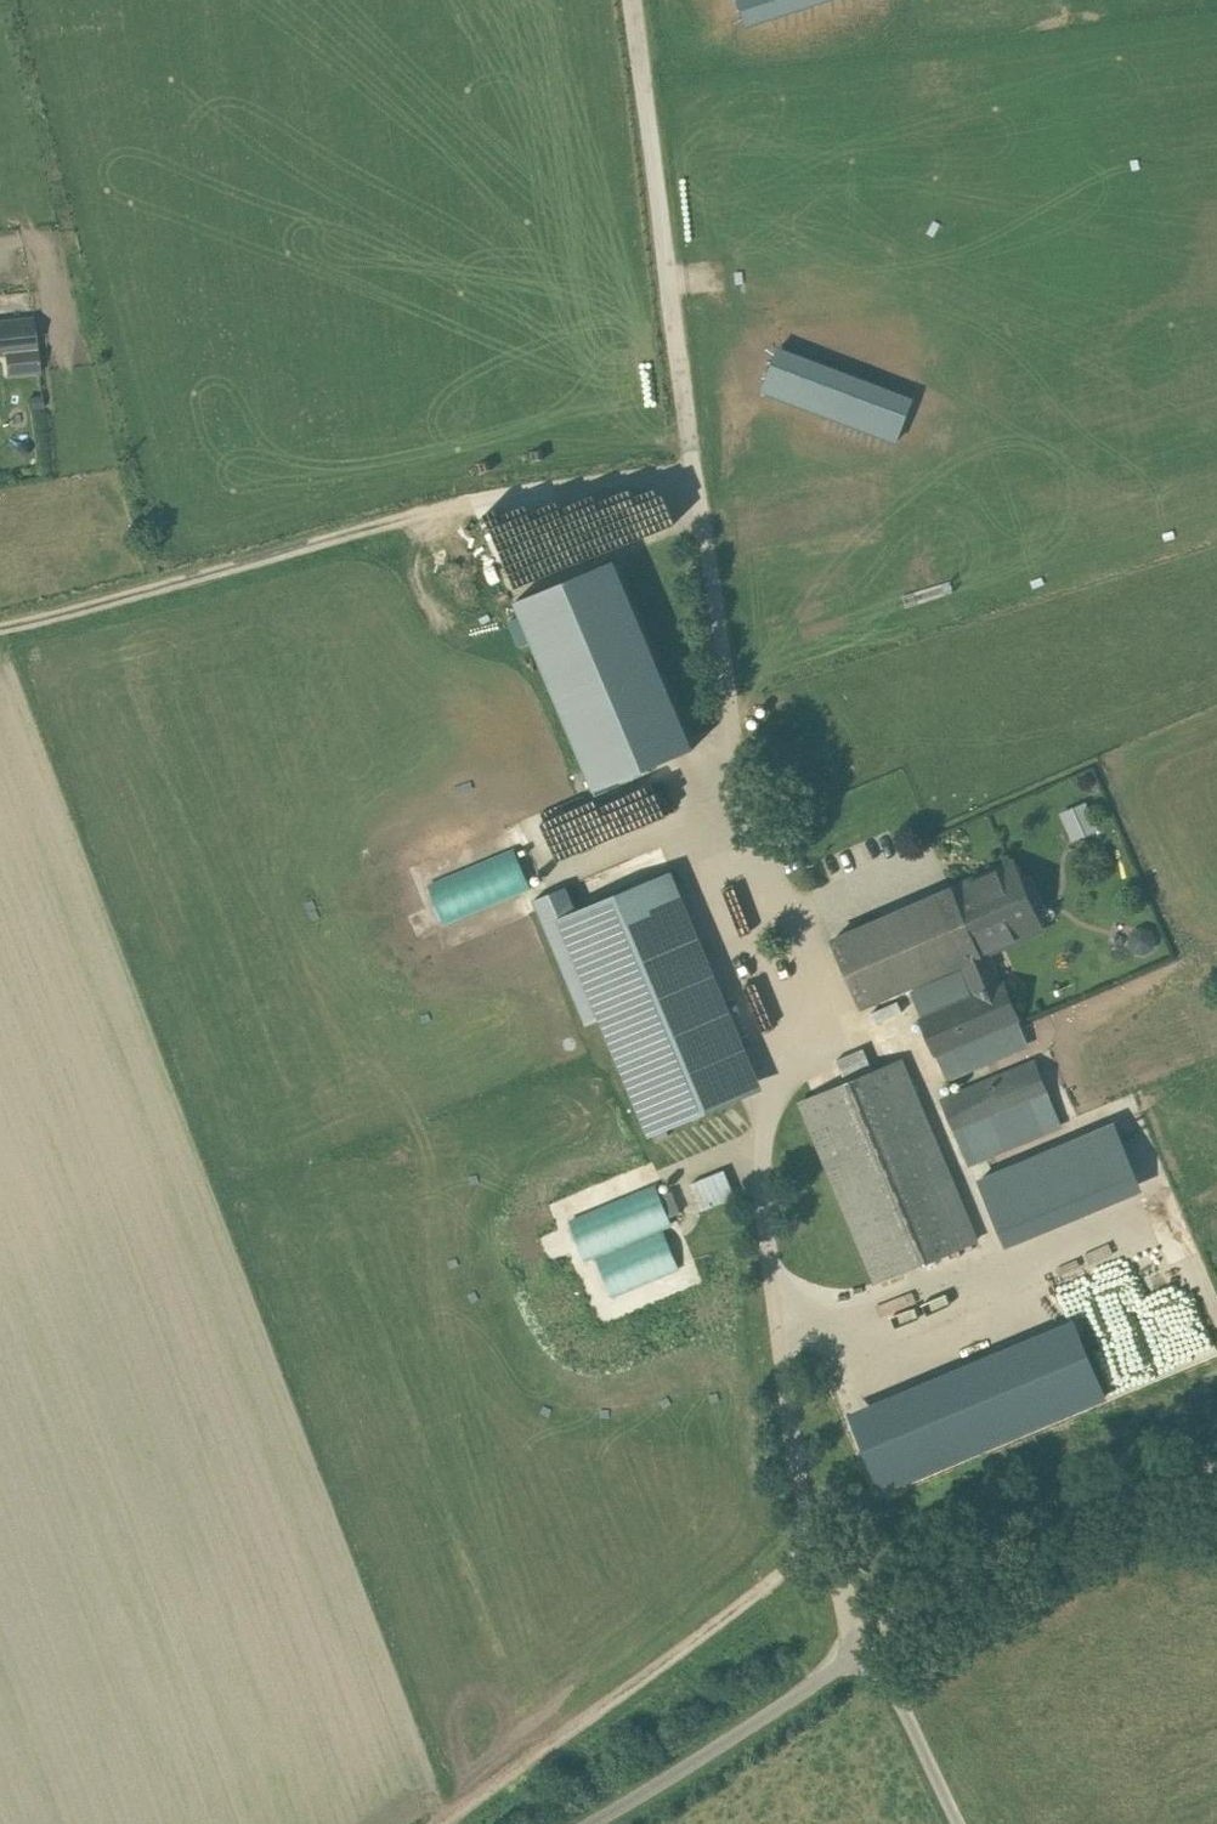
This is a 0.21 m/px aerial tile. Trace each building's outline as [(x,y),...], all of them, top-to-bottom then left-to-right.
[(26,339),(17,311),(0,316),(0,347),(26,339)] [(703,748),(622,560),(524,602),(606,790),(703,748)] [(432,881),(446,920),(535,888),(521,849),(432,881)] [(1011,863),(926,900),(833,940),(861,1006),(912,983),(963,962),(988,951),(1040,929),(1011,863)] [(651,881),(741,1096),(763,1087),(672,872),(651,881)] [(741,1096),(651,881),(561,918),(651,1133),(741,1096)] [(940,1062),(1022,1027),(1003,981),(1001,982),(988,951),(963,962),(976,993),(972,995),(921,1017),(940,1062)] [(921,1017),(972,995),(963,972),(912,994),(921,1017)] [(1022,1027),(940,1062),(946,1077),(1028,1042),(1022,1027)] [(901,1059),(800,1102),(876,1282),(917,1265),(977,1239),(901,1059)] [(1035,1060),(941,1099),(956,1135),(1050,1096),(1035,1060)] [(1121,1115),(1140,1113),(1138,1098),(1120,1100),(1121,1115)] [(1000,1165),(1073,1135),(1068,1124),(996,1154),(1000,1165)] [(694,1181),(705,1209),(740,1194),(728,1166),(694,1181)] [(653,1185),(572,1218),(589,1259),(670,1226),(653,1185)] [(599,1259),(613,1295),(678,1269),(663,1233),(599,1259)] [(1208,1298),(1216,1317),(1216,1294),(1208,1298)] [(882,1488),(1117,1403),(1086,1318),(851,1403),(882,1488)]
